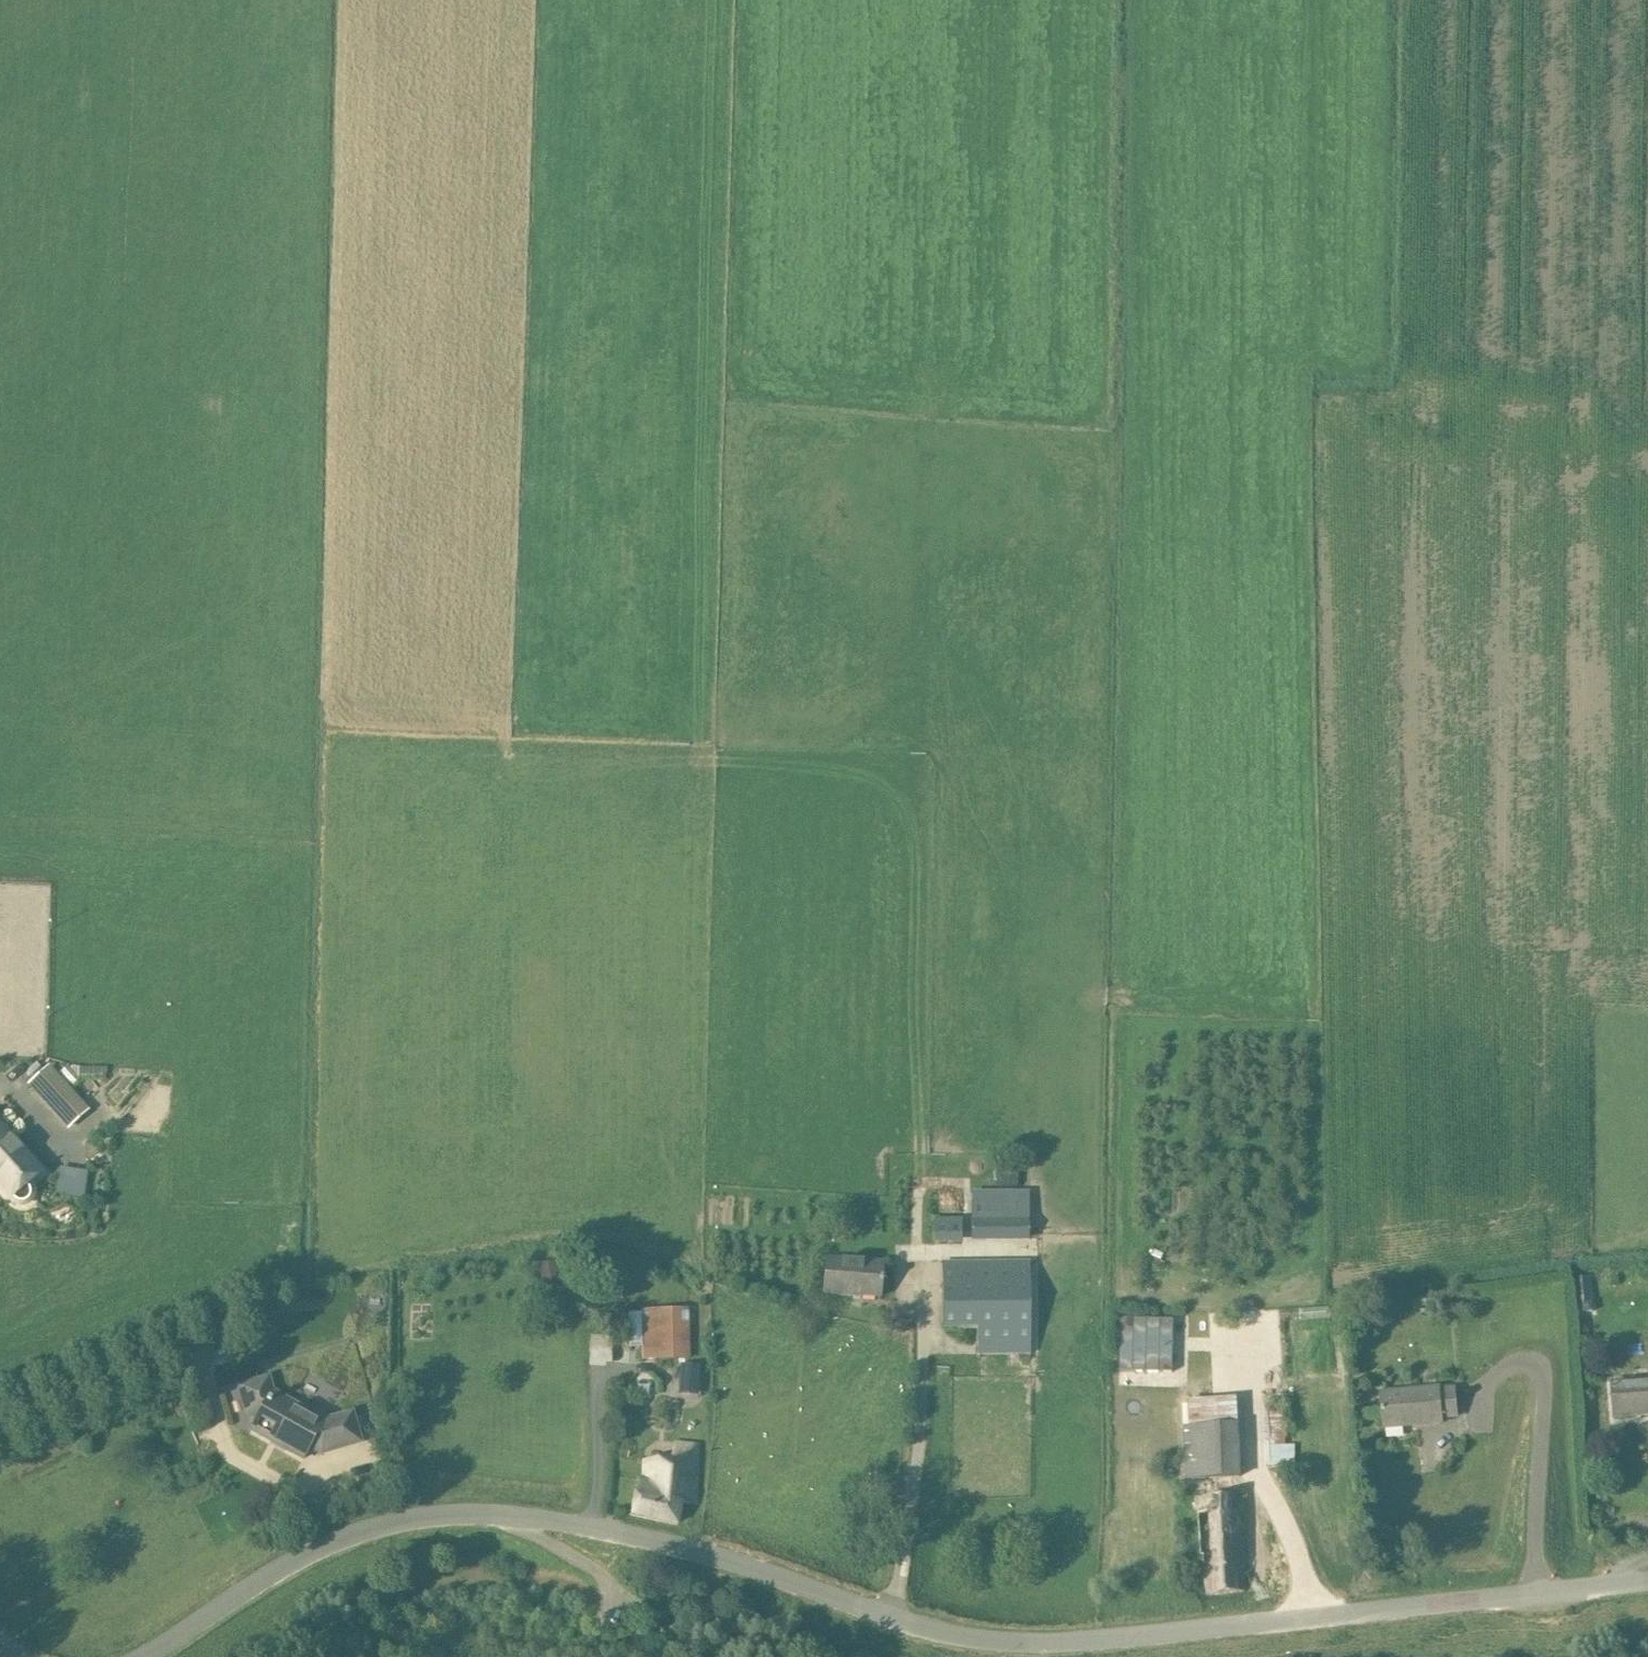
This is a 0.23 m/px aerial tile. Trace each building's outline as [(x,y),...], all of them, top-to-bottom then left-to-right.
[(70,1125),(87,1110),(48,1068),(32,1083),(70,1125)] [(11,1199),(14,1202),(18,1204),(22,1205),(27,1203),(30,1200),(32,1196),(32,1192),(31,1187),(28,1184),(41,1172),(0,1126),(0,1187),(11,1199)] [(60,1195),(89,1198),(92,1170),(63,1167),(60,1195)] [(1029,1191),(973,1191),(973,1221),(973,1242),(1030,1241),(1030,1235),(1030,1220),(1029,1191)] [(962,1217),(934,1217),(934,1242),(962,1242),(962,1217)] [(826,1258),(823,1292),(880,1297),(883,1262),(826,1258)] [(1030,1260),(942,1261),(942,1329),(977,1328),(978,1354),(1031,1354),(1030,1260)] [(556,1262),(539,1265),(543,1288),(560,1285),(556,1262)] [(1453,1297),(1441,1299),(1443,1311),(1455,1310),(1453,1297)] [(689,1358),(688,1310),(643,1311),(644,1359),(689,1358)] [(680,1364),(679,1384),(699,1386),(701,1365),(680,1364)] [(324,1421),(272,1391),(268,1378),(239,1386),(246,1412),(258,1419),(251,1430),(303,1458),(309,1447),(320,1454),(360,1442),(352,1413),(324,1421)] [(1612,1382),(1614,1418),(1647,1415),(1647,1379),(1612,1382)] [(1440,1390),(1439,1387),(1381,1392),(1384,1428),(1442,1423),(1442,1419),(1457,1417),(1454,1388),(1440,1390)] [(1189,1400),(1190,1427),(1184,1427),(1186,1480),(1242,1477),(1240,1424),(1238,1398),(1189,1400)] [(1265,1402),(1266,1469),(1296,1467),(1296,1446),(1287,1446),(1286,1402),(1265,1402)] [(637,1478),(632,1513),(678,1523),(682,1501),(696,1504),(697,1444),(674,1442),(673,1464),(646,1460),(642,1479),(637,1478)] [(1241,1496),(1196,1498),(1199,1553),(1205,1553),(1207,1593),(1246,1591),(1241,1496)]
